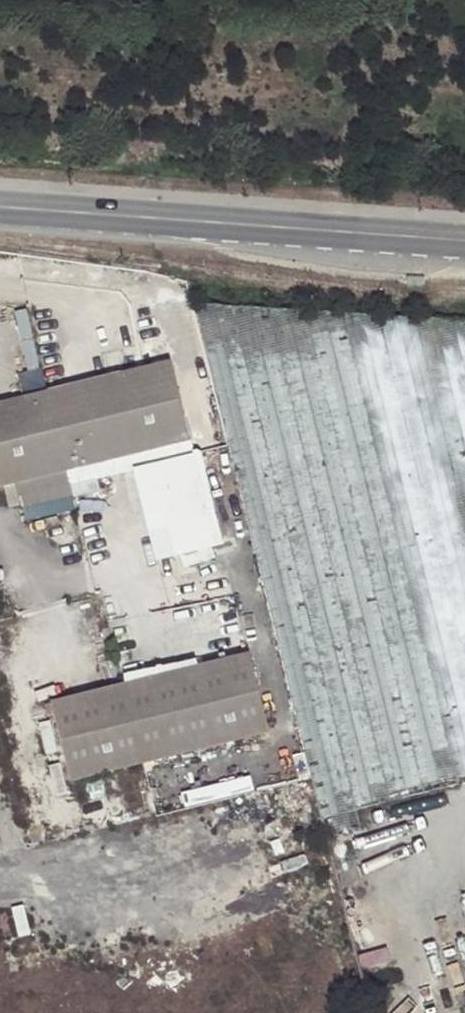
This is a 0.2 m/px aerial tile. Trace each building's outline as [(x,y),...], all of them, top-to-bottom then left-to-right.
[(424,276),(405,276),(405,286),(424,286),(424,276)] [(192,305),(320,811),(464,776),(464,321),(192,305)] [(169,363),(0,405),(0,487),(188,441),(169,363)] [(64,472),(14,484),(20,508),(70,496),(64,472)] [(69,782),(267,733),(248,656),(50,705),(69,782)]
